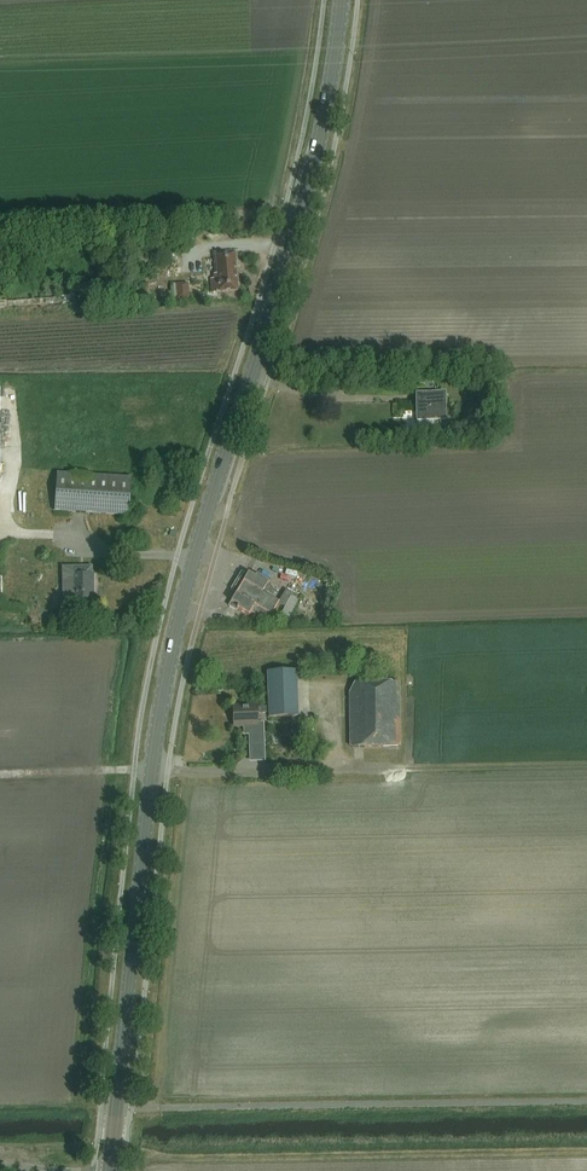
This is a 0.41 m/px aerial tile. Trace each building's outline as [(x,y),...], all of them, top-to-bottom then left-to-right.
[(212,293),(238,291),(235,254),(216,255),(218,274),(214,275),(215,279),(211,279),(212,293)] [(54,280),(46,281),(47,296),(55,295),(54,280)] [(177,299),(189,298),(188,284),(176,285),(177,299)] [(62,298),(61,298),(7,302),(7,301),(0,302),(0,309),(8,308),(7,307),(61,303),(63,303),(62,298)] [(433,421),(445,421),(445,394),(415,394),(415,421),(416,429),(434,429),(433,421)] [(131,477),(58,473),(55,511),(129,516),(131,477)] [(64,605),(95,605),(95,574),(92,574),(92,566),(63,567),(64,605)] [(249,573),(230,606),(237,610),(238,609),(250,615),(251,612),(261,618),(263,613),(266,615),(267,612),(272,615),(279,603),(278,602),(273,598),(275,596),(273,595),(276,591),(267,585),(269,582),(258,575),(256,578),(249,573)] [(288,589),(278,602),(279,603),(286,607),(282,614),(289,618),(298,600),(291,596),(294,593),(288,589)] [(298,614),(308,617),(313,602),(303,599),(298,614)] [(270,717),(299,716),(297,671),(268,672),(269,706),(258,707),(258,706),(233,707),(234,726),(245,725),(259,725),(259,724),(259,714),(269,713),(270,717)] [(353,747),(400,747),(399,683),(355,683),(350,693),(351,746),(353,747)] [(259,725),(245,725),(245,730),(249,734),(250,734),(251,737),(251,745),(261,745),(260,724),(259,724),(259,725)] [(299,727),(291,731),(295,738),(303,734),(299,727)]
